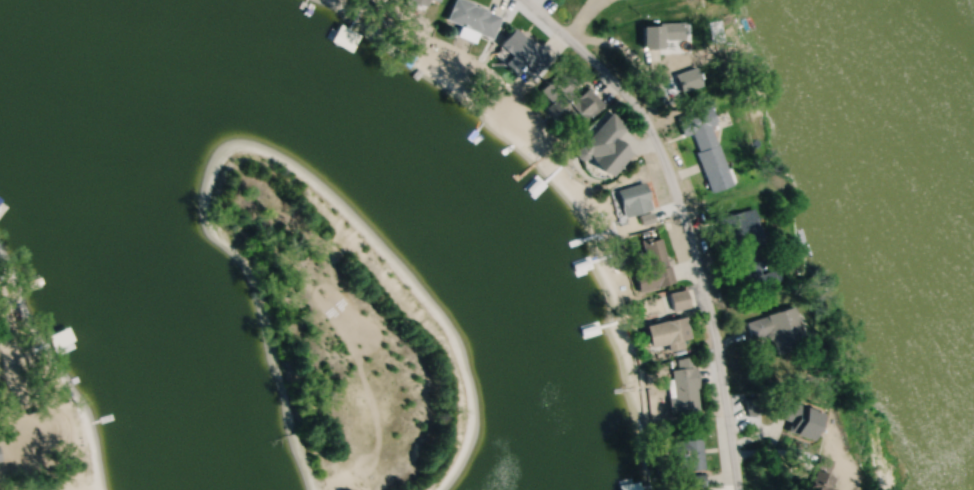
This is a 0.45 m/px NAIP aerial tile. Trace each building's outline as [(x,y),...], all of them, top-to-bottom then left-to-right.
[(435,10),(439,0),(407,0),(435,10)] [(463,0),(453,0),(443,20),(490,41),(501,17),(463,0)] [(640,25),(641,49),(662,48),(662,41),(686,40),(686,23),(640,25)] [(675,75),(681,94),(703,86),(696,68),(675,75)] [(589,88),(576,99),(569,91),(576,86),(564,72),(545,87),(579,127),(604,105),(589,88)] [(724,168),(711,127),(715,125),(710,107),(685,115),(704,175),(724,168)] [(631,155),(615,140),(627,127),(610,112),(573,155),(580,161),(584,157),(610,179),(631,155)] [(616,191),(624,218),(653,209),(644,182),(616,191)] [(750,210),(721,217),(739,286),(769,278),(750,210)] [(673,284),(662,236),(641,241),(647,269),(633,273),(637,292),(673,284)] [(668,293),(671,312),(689,309),(685,290),(668,293)] [(746,321),(752,341),(769,336),(775,355),(805,346),(793,307),(746,321)] [(642,325),(646,348),(667,344),(668,351),(683,348),(682,341),(688,339),(684,318),(642,325)] [(697,368),(669,369),(672,417),(700,415),(697,368)] [(788,434),(810,440),(818,411),(778,399),(773,417),(791,422),(788,434)] [(672,441),(674,472),(705,470),(703,439),(672,441)] [(811,484),(826,489),(831,476),(815,471),(811,484)] [(690,486),(704,486),(704,476),(690,476),(690,486)]
